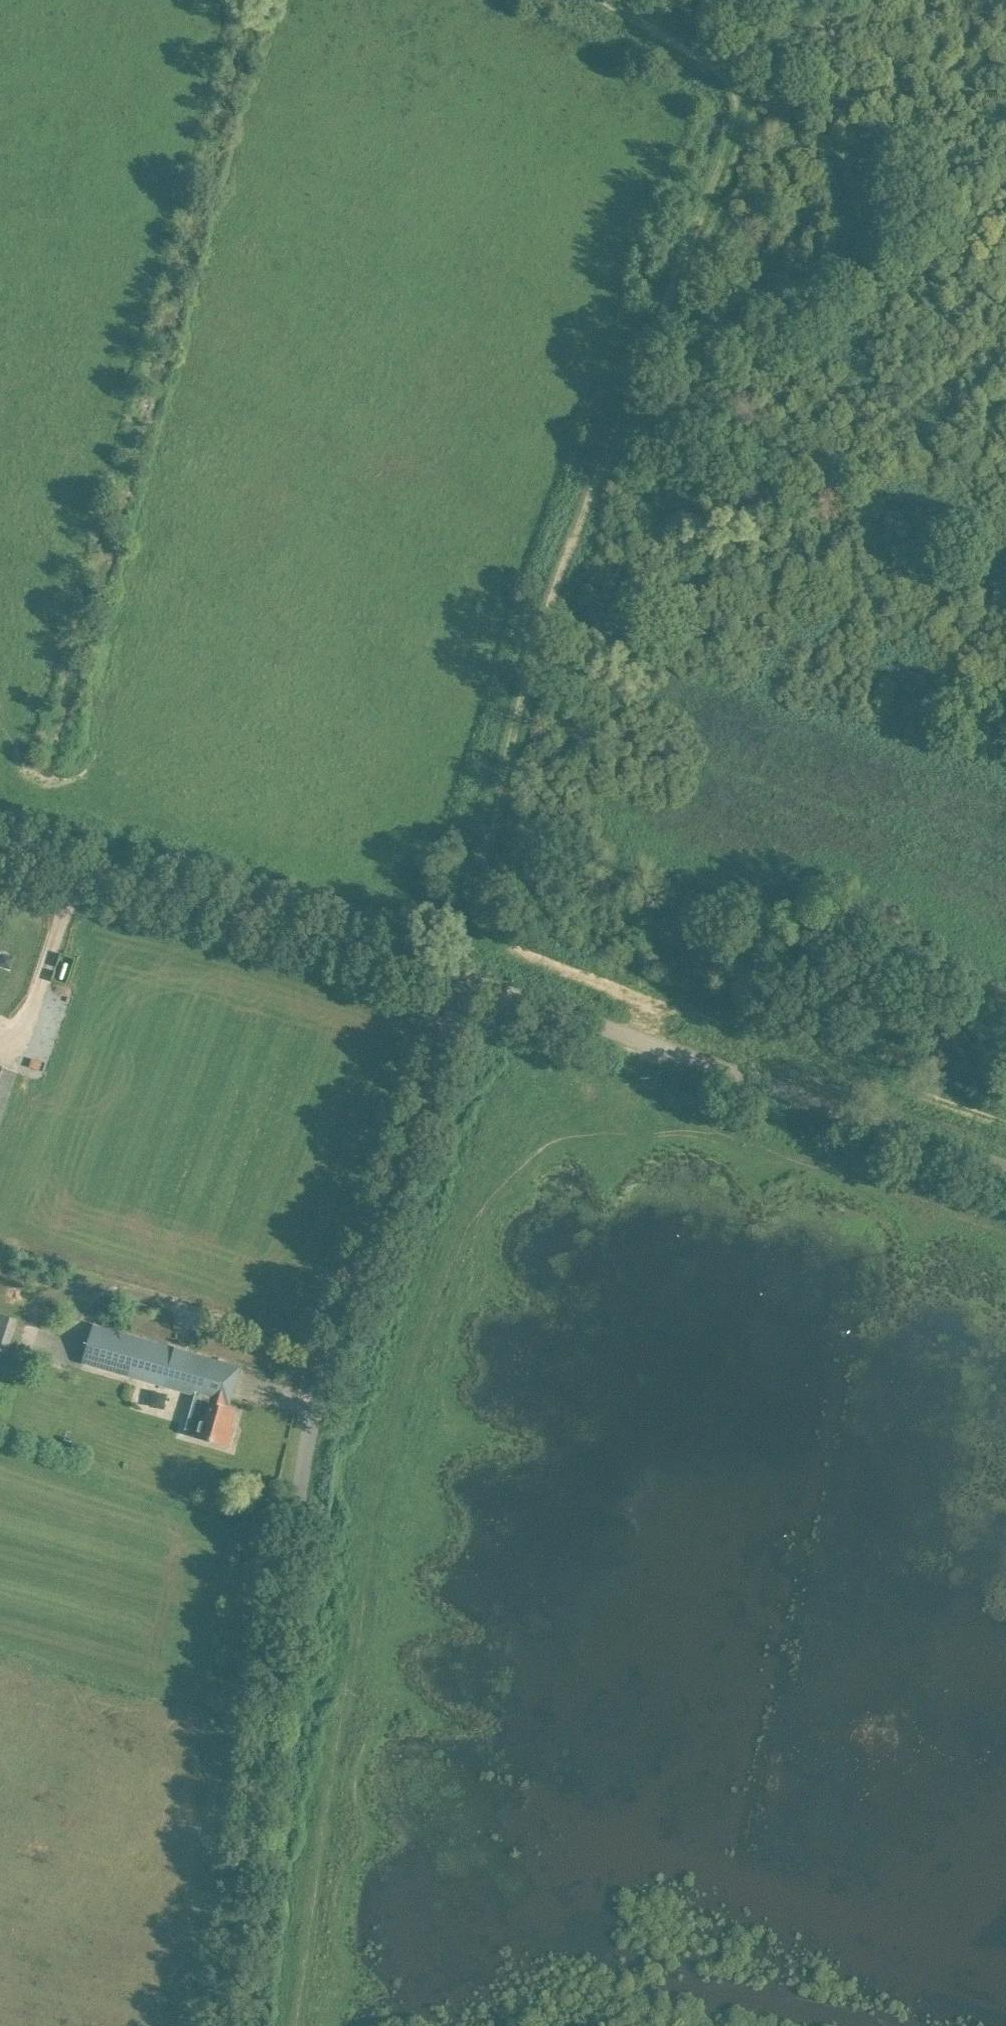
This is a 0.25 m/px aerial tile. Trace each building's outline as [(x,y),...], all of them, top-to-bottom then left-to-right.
[(15,1070),(0,1065),(0,1116),(15,1070)] [(6,1350),(15,1315),(0,1312),(0,1349),(6,1350)] [(197,1436),(197,1437),(225,1445),(235,1411),(224,1408),(236,1366),(217,1360),(94,1325),(83,1362),(201,1396),(196,1415),(191,1413),(185,1432),(197,1436)]
